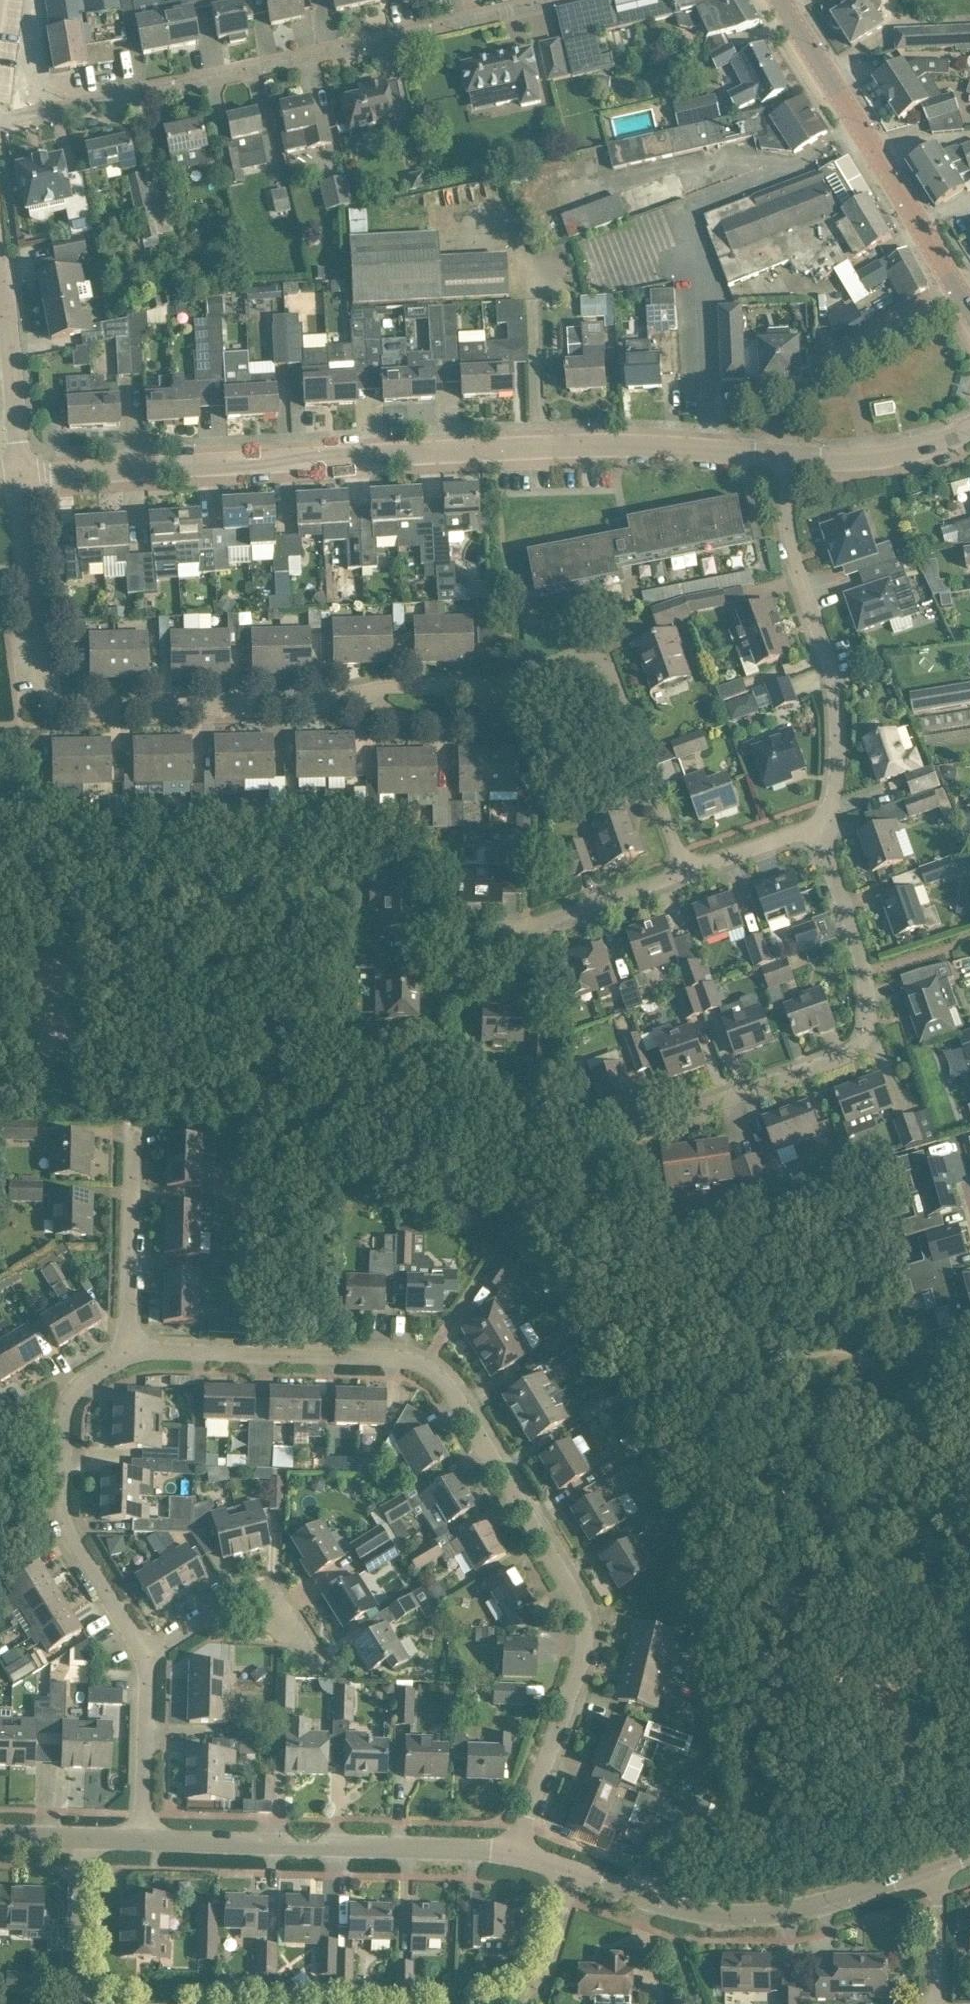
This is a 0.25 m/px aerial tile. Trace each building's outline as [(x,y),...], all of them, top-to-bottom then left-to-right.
[(86,67),(83,49),(95,47),(87,0),(45,0),(50,34),(48,34),(54,72),(86,67)] [(114,63),(111,44),(127,41),(122,8),(120,0),(87,0),(95,47),(98,65),(114,63)] [(135,4),(133,4),(133,6),(143,55),(168,50),(160,5),(161,4),(160,0),(157,0),(135,4)] [(198,44),(189,0),(183,0),(161,4),(160,5),(168,50),(198,44)] [(298,0),(266,0),(271,26),(303,19),(298,0)] [(336,12),(362,6),(361,0),(333,0),(336,12)] [(557,11),(558,13),(562,30),(565,42),(573,77),(591,73),(588,60),(582,38),(598,34),(672,17),(678,16),(680,28),(691,31),(698,29),(703,28),(708,38),(709,40),(736,33),(755,28),(763,24),(748,0),(602,0),(557,11)] [(833,27),(834,28),(835,29),(836,30),(837,30),(839,30),(840,30),(841,30),(841,29),(853,47),(870,36),(884,27),(877,15),(880,13),(881,11),(883,7),(883,4),(882,0),(842,0),(847,8),(834,17),(835,20),(834,21),(833,22),(833,23),(833,24),(833,26),(833,27)] [(218,40),(247,35),(242,5),(212,11),(218,40)] [(897,30),(898,51),(957,49),(957,52),(969,52),(969,27),(897,30)] [(549,82),(567,78),(559,41),(541,45),(549,82)] [(718,70),(739,59),(731,45),(710,56),(718,70)] [(762,105),(789,91),(766,45),(733,62),(732,66),(744,87),(730,95),(738,110),(759,99),(762,105)] [(541,102),(536,80),(539,80),(533,51),(463,66),(469,95),(470,95),(474,111),(521,101),(522,107),(541,102)] [(610,56),(588,60),(591,73),(613,69),(610,56)] [(927,76),(929,76),(950,76),(950,63),(916,62),(908,68),(904,62),(891,70),(874,81),(887,101),(917,81),(927,76)] [(932,81),(929,76),(927,76),(917,81),(887,101),(900,120),(921,106),(929,122),(960,111),(954,95),(943,99),(932,81)] [(389,104),(385,83),(358,89),(360,97),(355,98),(352,96),(347,97),(345,100),(342,101),(351,140),(370,136),(368,129),(383,125),(385,137),(410,132),(403,101),(389,104)] [(679,128),(721,118),(716,96),(674,105),(679,128)] [(314,123),(309,100),(280,107),(286,136),(281,137),(285,154),(306,149),(331,144),(326,121),(314,123)] [(827,133),(805,100),(784,113),(782,107),(706,124),(608,147),(614,170),(711,148),(739,142),(759,137),(762,151),(795,154),(827,133)] [(252,155),(264,152),(256,113),(227,118),(231,143),(233,151),(221,154),(228,187),(244,183),(238,157),(252,155)] [(206,150),(200,124),(164,132),(170,159),(174,173),(189,169),(189,170),(199,168),(215,164),(212,148),(206,150)] [(337,129),(338,136),(346,134),(345,127),(337,129)] [(134,169),(128,140),(86,149),(91,172),(82,175),(86,194),(108,189),(104,170),(119,167),(120,172),(134,169)] [(958,150),(957,148),(942,154),(937,145),(907,165),(922,187),(953,166),(969,159),(969,146),(958,150)] [(71,237),(93,232),(85,195),(84,195),(85,196),(71,199),(61,157),(45,160),(45,158),(32,160),(33,163),(17,166),(27,210),(29,210),(30,215),(50,211),(51,217),(66,213),(71,237)] [(952,197),(965,189),(958,178),(969,173),(969,159),(953,166),(922,187),(936,208),(952,197)] [(424,171),(407,174),(410,190),(427,187),(424,171)] [(821,173),(705,217),(709,229),(708,230),(730,287),(792,263),(798,273),(807,275),(815,271),(822,281),(853,261),(854,262),(892,238),(869,199),(839,217),(837,213),(836,212),(821,173)] [(147,190),(144,176),(128,179),(135,213),(138,213),(145,243),(158,240),(147,190)] [(346,177),(319,182),(324,210),(351,205),(346,177)] [(174,243),(172,234),(173,234),(163,186),(147,190),(158,240),(160,246),(174,243)] [(274,215),(290,212),(286,189),(270,191),(274,215)] [(570,239),(628,218),(621,197),(563,218),(570,239)] [(439,262),(438,235),(350,240),(353,307),(441,302),(507,299),(505,259),(439,262)] [(66,260),(69,272),(39,278),(45,309),(80,302),(77,287),(82,286),(77,258),(86,256),(82,237),(51,243),(55,262),(66,260)] [(930,288),(908,250),(890,260),(889,258),(857,276),(866,291),(888,278),(903,303),(930,288)] [(241,263),(233,265),(235,274),(243,272),(241,263)] [(320,268),(311,268),(312,280),(320,279),(320,268)] [(280,288),(247,290),(248,302),(281,300),(280,288)] [(149,313),(167,308),(174,306),(170,292),(146,298),(149,313)] [(615,312),(614,296),(586,297),(582,297),(583,318),(615,317),(615,312)] [(83,316),(80,302),(45,309),(51,341),(94,332),(92,314),(83,316)] [(524,342),(522,303),(497,304),(498,325),(507,325),(509,343),(524,342)] [(747,344),(744,306),(720,307),(723,362),(724,381),(746,380),(745,357),(761,356),(762,383),(802,381),(801,370),(809,369),(808,352),(803,352),(802,339),(794,339),(793,329),(769,331),(770,341),(760,341),(760,343),(747,344)] [(459,346),(455,307),(443,308),(446,361),(460,360),(462,398),(488,397),(486,351),(486,345),(459,346)] [(129,336),(131,377),(144,376),(141,340),(143,339),(148,332),(148,327),(168,325),(167,308),(149,313),(128,318),(128,319),(129,336)] [(403,318),(403,308),(387,308),(387,319),(403,318)] [(446,361),(443,308),(429,309),(432,354),(420,354),(407,355),(407,361),(409,389),(409,402),(434,400),(432,362),(446,361)] [(677,308),(648,309),(649,331),(671,330),(678,330),(677,308)] [(841,340),(865,326),(855,310),(831,324),(841,340)] [(331,406),(355,404),(353,363),(367,362),(364,312),(352,313),(352,323),(351,323),(352,346),(328,347),(331,406)] [(377,321),(377,312),(364,312),(367,362),(369,392),(383,391),(384,403),(409,402),(409,389),(407,361),(396,362),(396,358),(382,359),(380,320),(377,321)] [(331,406),(328,347),(304,348),(302,325),(299,325),(299,316),(286,317),(289,365),(302,365),(305,407),(331,406)] [(274,366),(289,365),(286,317),(273,318),(274,327),(272,327),(274,366)] [(128,319),(99,325),(103,342),(117,339),(129,336),(128,319)] [(207,322),(211,382),(224,381),(227,420),(253,418),(250,380),(250,367),(249,367),(248,353),(224,354),(222,321),(207,322)] [(196,383),(211,382),(207,322),(195,322),(196,356),(194,357),(196,383)] [(607,391),(604,327),(585,328),(585,329),(569,330),(571,364),(569,364),(569,371),(567,371),(567,374),(569,374),(570,393),(607,391)] [(119,377),(131,377),(129,336),(117,339),(119,377)] [(627,344),(619,345),(620,362),(628,361),(629,370),(630,390),(662,388),(661,375),(673,375),(671,342),(650,343),(627,344)] [(74,367),(91,366),(90,357),(89,346),(84,347),(76,348),(77,352),(73,352),(74,367)] [(499,356),(498,350),(486,351),(488,397),(513,396),(511,362),(511,355),(499,356)] [(185,388),(184,376),(170,377),(170,378),(171,390),(173,423),(199,421),(197,388),(185,388)] [(69,429),(95,428),(93,393),(92,378),(91,378),(92,393),(67,395),(69,429)] [(104,386),(104,378),(92,378),(93,393),(95,428),(120,426),(118,392),(117,386),(104,386)] [(173,423),(171,390),(170,378),(159,379),(160,390),(146,391),(148,424),(173,423)] [(275,378),(250,380),(253,418),(277,417),(275,378)] [(877,419),(896,416),(894,404),(875,407),(877,419)] [(891,423),(894,433),(907,430),(905,420),(891,423)] [(434,531),(436,565),(438,591),(439,603),(477,601),(490,600),(490,599),(490,584),(473,584),(473,586),(456,587),(455,564),(450,564),(449,545),(461,545),(464,542),(463,532),(477,532),(477,517),(476,489),(444,490),(446,530),(434,531)] [(421,532),(421,522),(422,522),(420,492),(396,493),(398,539),(398,549),(420,548),(421,554),(422,566),(436,565),(434,531),(421,532)] [(362,569),(377,568),(376,540),(398,539),(396,493),(370,495),(372,533),(361,533),(362,569)] [(323,527),(348,526),(346,496),(321,497),(323,527)] [(323,527),(321,497),(296,498),(298,537),(298,538),(301,538),(311,537),(310,528),(323,527)] [(275,538),(272,500),(247,501),(250,550),(272,549),(274,575),(288,574),(288,559),(287,537),(275,538)] [(250,550),(247,501),(222,503),(224,531),(212,532),(213,551),(214,573),(229,572),(227,552),(250,550)] [(747,540),(739,502),(630,523),(632,538),(628,538),(615,541),(615,539),(530,556),(537,594),(620,578),(618,565),(747,540)] [(200,533),(199,514),(174,515),(178,567),(200,566),(200,574),(214,573),(213,551),(212,532),(200,533)] [(178,567),(174,515),(149,517),(151,547),(152,547),(153,556),(140,557),(141,578),(142,594),(158,593),(156,569),(178,567)] [(875,549),(863,515),(851,520),(848,517),(843,516),(840,518),(837,521),(836,525),(823,529),(824,531),(822,535),(823,539),(825,542),(829,544),(837,569),(862,560),(866,571),(896,561),(890,543),(875,549)] [(130,557),(129,549),(127,549),(125,519),(101,521),(103,550),(104,560),(117,559),(117,566),(126,565),(128,595),(142,594),(141,578),(140,557),(130,557)] [(66,557),(59,558),(60,575),(67,574),(68,583),(83,582),(82,575),(89,575),(89,567),(104,566),(104,560),(103,550),(101,521),(75,522),(77,546),(65,548),(66,557)] [(957,525),(942,530),(947,546),(965,543),(965,544),(969,544),(969,521),(957,525)] [(362,569),(361,533),(347,534),(349,570),(362,569)] [(298,537),(287,537),(288,559),(301,559),(302,559),(301,538),(298,538),(298,537)] [(918,575),(912,556),(901,560),(901,559),(896,561),(866,571),(860,574),(865,590),(846,596),(853,616),(850,618),(854,630),(858,629),(859,633),(878,626),(890,622),(894,634),(913,627),(910,618),(921,614),(909,579),(918,575)] [(645,604),(755,582),(753,573),(643,594),(645,604)] [(932,585),(929,585),(934,596),(951,594),(949,582),(932,585)] [(727,608),(724,593),(686,600),(687,601),(689,612),(689,613),(690,616),(727,608)] [(951,595),(941,596),(943,608),(953,607),(951,595)] [(477,621),(491,620),(490,600),(477,601),(477,621)] [(659,628),(691,617),(690,616),(689,613),(689,612),(687,601),(686,600),(653,611),(659,628)] [(735,646),(782,629),(773,603),(739,615),(743,626),(730,631),(735,646)] [(545,633),(627,617),(626,607),(543,623),(545,633)] [(107,609),(108,622),(123,621),(122,608),(107,609)] [(282,612),(269,612),(269,621),(282,621),(282,612)] [(229,630),(240,629),(239,615),(228,616),(229,630)] [(171,619),(161,620),(162,644),(171,644),(171,634),(171,619)] [(442,619),(415,620),(415,657),(443,657),(442,626),(442,619)] [(390,620),(363,621),(363,628),(363,659),(391,658),(390,620)] [(402,620),(394,620),(394,628),(394,636),(402,636),(402,620)] [(74,644),(86,644),(85,622),(74,623),(74,644)] [(472,625),(442,626),(443,657),(443,662),(473,662),(472,625)] [(363,628),(333,628),(334,665),(364,664),(363,659),(363,628)] [(759,668),(792,656),(782,629),(735,646),(741,660),(754,656),(759,668)] [(309,630),(282,631),(283,669),(310,668),(310,648),(309,630)] [(654,690),(673,683),(690,677),(678,645),(680,644),(676,631),(638,645),(654,690)] [(228,632),(200,633),(201,640),(201,670),(229,670),(229,650),(228,632)] [(147,634),(119,635),(119,642),(120,642),(120,672),(148,672),(148,652),(147,634)] [(282,638),(253,638),(253,675),(283,675),(283,669),(282,638)] [(201,640),(171,640),(172,677),(202,676),(201,670),(201,640)] [(119,642),(90,642),(91,679),(120,678),(120,672),(120,642),(119,642)] [(722,703),(747,693),(742,680),(717,689),(722,703)] [(776,710),(778,709),(797,702),(789,680),(768,687),(776,710)] [(969,704),(969,685),(912,695),(915,713),(969,704)] [(726,705),(733,722),(758,712),(752,695),(726,705)] [(911,722),(915,732),(917,732),(969,724),(969,713),(914,721),(911,722)] [(895,733),(886,736),(867,743),(881,783),(921,768),(916,753),(907,728),(895,733)] [(767,790),(793,781),(790,773),(806,767),(792,729),(781,733),(783,739),(753,749),(767,790)] [(701,734),(692,737),(673,744),(679,759),(698,752),(707,749),(701,734)] [(326,735),(296,736),(297,775),(327,774),(326,741),(326,735)] [(244,737),(215,738),(216,758),(216,783),(245,782),(244,743),(244,737)] [(135,785),(165,784),(164,745),(163,739),(134,740),(135,776),(135,785)] [(83,786),(82,747),(82,741),(53,742),(54,787),(54,795),(83,795),(83,786)] [(354,741),(326,741),(327,774),(327,781),(327,792),(346,792),(346,780),(354,780),(354,741)] [(272,743),(244,743),(245,782),(245,789),(270,788),(273,788),(272,743)] [(192,786),(192,784),(191,745),(164,745),(165,784),(165,795),(192,794),(192,786)] [(83,786),(111,785),(110,747),(82,747),(83,786)] [(516,749),(487,750),(487,756),(488,794),(488,802),(517,802),(517,808),(518,829),(530,829),(531,829),(530,808),(530,787),(529,787),(517,787),(516,749)] [(407,751),(378,752),(379,791),(408,790),(407,757),(407,751)] [(487,756),(459,756),(460,776),(460,795),(462,795),(472,795),(488,794),(487,756)] [(435,757),(407,757),(408,790),(408,796),(409,809),(433,808),(433,829),(449,828),(449,826),(450,826),(450,817),(449,817),(448,804),(448,791),(436,791),(436,785),(436,777),(435,757)] [(914,796),(939,787),(933,770),(908,779),(914,796)] [(707,785),(703,774),(687,780),(699,814),(701,821),(738,808),(728,777),(707,785)] [(135,776),(124,776),(125,798),(135,798),(135,788),(135,785),(135,776)] [(204,797),(204,786),(192,786),(192,794),(192,811),(204,811),(204,797)] [(938,808),(933,794),(907,803),(906,801),(880,810),(886,827),(860,836),(874,873),(903,862),(895,840),(900,838),(896,825),(912,820),(911,819),(938,808)] [(219,797),(204,797),(204,811),(204,821),(219,821),(219,797)] [(135,798),(125,798),(125,818),(136,818),(135,798)] [(379,798),(368,798),(368,819),(379,819),(379,804),(379,798)] [(463,803),(448,804),(449,817),(450,817),(450,826),(449,826),(449,828),(463,828),(463,803)] [(285,805),(270,805),(270,820),(286,820),(285,805)] [(312,806),(287,806),(287,824),(312,824),(312,806)] [(185,813),(169,813),(169,822),(185,822),(185,813)] [(633,835),(627,816),(608,823),(597,827),(610,865),(632,857),(632,858),(636,857),(637,856),(640,854),(645,853),(639,836),(634,837),(633,835)] [(567,846),(568,847),(555,852),(564,880),(577,876),(577,877),(593,872),(583,841),(567,846)] [(521,870),(522,848),(490,848),(490,868),(462,867),(461,888),(459,888),(459,895),(461,895),(461,903),(500,904),(501,870),(521,870)] [(927,886),(956,876),(950,861),(922,872),(927,886)] [(788,922),(807,915),(793,875),(756,888),(768,924),(787,917),(788,922)] [(417,928),(417,888),(384,888),(384,890),(372,890),(372,903),(383,903),(383,928),(417,928)] [(911,932),(925,927),(929,930),(942,925),(936,909),(924,913),(915,888),(902,893),(883,900),(898,941),(913,936),(911,932)] [(967,894),(967,897),(961,896),(958,915),(969,918),(969,895),(967,894)] [(706,941),(743,928),(733,896),(695,909),(706,941)] [(673,942),(665,919),(628,932),(641,969),(677,956),(681,968),(689,991),(696,989),(708,984),(700,963),(691,936),(673,942)] [(801,952),(822,945),(814,924),(794,931),(801,952)] [(756,967),(762,966),(771,962),(761,936),(747,941),(756,967)] [(381,952),(381,938),(361,937),(361,951),(381,952)] [(613,997),(609,985),(614,983),(605,959),(609,958),(606,951),(593,945),(586,947),(587,951),(564,960),(577,996),(597,988),(601,1001),(613,997)] [(380,969),(381,952),(361,951),(360,969),(380,969)] [(770,991),(796,982),(787,957),(771,962),(762,966),(770,991)] [(923,1040),(942,1034),(957,1028),(950,1011),(960,1008),(949,981),(954,979),(949,964),(919,971),(925,988),(907,994),(923,1040)] [(417,1009),(417,970),(401,970),(401,969),(384,969),(384,971),(377,970),(377,1009),(408,1009),(408,1023),(417,1023),(417,1009)] [(629,1013),(644,1007),(636,982),(623,986),(621,990),(629,1013)] [(704,1014),(723,1008),(714,982),(708,984),(696,989),(704,1014)] [(687,1020),(704,1014),(696,989),(689,991),(678,995),(687,1020)] [(821,1034),(836,1029),(822,989),(805,995),(807,1000),(786,1007),(796,1038),(819,1030),(821,1034)] [(762,1011),(757,998),(753,996),(742,1000),(741,1004),(722,1010),(726,1023),(737,1055),(773,1043),(771,1037),(772,1037),(770,1033),(762,1011)] [(522,1042),(523,1008),(483,1007),(482,1041),(493,1041),(493,1047),(507,1047),(507,1042),(522,1042)] [(675,1034),(672,1026),(655,1032),(661,1049),(672,1078),(706,1066),(692,1028),(675,1034)] [(958,1035),(969,1068),(969,1031),(958,1035)] [(639,1073),(651,1068),(639,1034),(626,1038),(639,1073)] [(545,1064),(545,1042),(530,1042),(530,1064),(545,1064)] [(592,1075),(605,1112),(609,1124),(620,1119),(639,1113),(623,1065),(592,1075)] [(840,1102),(848,1126),(894,1110),(888,1094),(882,1076),(837,1092),(839,1098),(837,1098),(838,1102),(840,1102)] [(774,1189),(789,1183),(783,1167),(784,1167),(778,1153),(822,1137),(809,1102),(764,1119),(775,1148),(760,1153),(767,1172),(774,1189)] [(897,1122),(906,1148),(908,1152),(925,1146),(914,1116),(897,1122)] [(35,1141),(35,1124),(2,1123),(1,1140),(35,1141)] [(214,1164),(215,1127),(188,1127),(188,1139),(168,1139),(168,1163),(200,1164),(214,1164)] [(249,1144),(249,1131),(239,1131),(239,1144),(249,1144)] [(92,1162),(93,1137),(47,1136),(46,1154),(52,1154),(51,1176),(88,1177),(88,1162),(92,1162)] [(739,1178),(747,1200),(770,1192),(757,1157),(735,1165),(731,1166),(727,1140),(664,1150),(667,1169),(660,1171),(665,1186),(669,1186),(670,1189),(733,1180),(733,1179),(739,1178)] [(924,1153),(897,1160),(901,1176),(913,1172),(919,1193),(920,1194),(951,1185),(947,1172),(944,1161),(938,1162),(928,1165),(924,1153)] [(200,1189),(200,1164),(168,1163),(167,1188),(200,1189)] [(237,1187),(213,1186),(213,1198),(246,1199),(247,1165),(237,1165),(237,1187)] [(40,1184),(18,1183),(18,1184),(11,1184),(10,1202),(40,1203),(41,1185),(40,1185),(40,1184)] [(916,1219),(902,1223),(906,1238),(945,1227),(942,1214),(952,1211),(952,1212),(958,1210),(955,1199),(955,1198),(951,1185),(920,1194),(919,1193),(910,1196),(916,1219)] [(559,1209),(567,1201),(559,1193),(551,1201),(559,1209)] [(90,1237),(91,1197),(50,1196),(50,1221),(56,1221),(56,1236),(90,1237)] [(246,1211),(246,1199),(213,1198),(212,1211),(246,1211)] [(478,1225),(491,1208),(478,1198),(465,1215),(478,1225)] [(198,1232),(199,1207),(167,1207),(166,1231),(198,1232)] [(234,1233),(246,1233),(246,1213),(234,1213),(234,1233)] [(911,1273),(896,1277),(898,1285),(910,1283),(953,1270),(950,1258),(961,1255),(966,1254),(963,1243),(959,1228),(918,1240),(925,1263),(909,1267),(910,1272),(911,1273)] [(198,1257),(198,1232),(166,1231),(165,1256),(185,1256),(198,1257)] [(455,1294),(456,1273),(434,1273),(434,1265),(428,1258),(412,1258),(413,1236),(396,1236),(396,1265),(412,1266),(412,1279),(407,1279),(407,1312),(441,1313),(442,1293),(455,1294)] [(42,1273),(60,1263),(58,1259),(69,1252),(63,1244),(53,1250),(35,1261),(42,1273)] [(499,1291),(515,1268),(526,1254),(510,1244),(500,1258),(485,1281),(499,1291)] [(244,1267),(245,1255),(235,1255),(235,1252),(211,1251),(210,1266),(244,1267)] [(244,1279),(244,1267),(210,1266),(210,1281),(235,1281),(235,1279),(244,1279)] [(910,1283),(915,1297),(932,1292),(938,1311),(947,1309),(948,1308),(969,1302),(969,1278),(957,1282),(953,1270),(910,1283)] [(16,1273),(5,1279),(11,1288),(21,1282),(16,1273)] [(198,1300),(198,1275),(165,1275),(164,1299),(198,1300)] [(383,1311),(383,1291),(384,1279),(348,1278),(347,1310),(383,1311)] [(11,1288),(5,1279),(0,1282),(0,1294),(11,1288)] [(72,1301),(62,1284),(52,1289),(63,1307),(62,1308),(79,1336),(101,1323),(84,1295),(72,1301)] [(909,1285),(900,1288),(903,1299),(912,1296),(909,1285)] [(197,1324),(197,1322),(198,1300),(164,1299),(164,1324),(197,1324)] [(476,1355),(507,1337),(499,1325),(506,1321),(494,1301),(480,1310),(485,1318),(462,1332),(476,1355)] [(948,1308),(954,1326),(927,1334),(932,1350),(969,1339),(969,1302),(948,1308)] [(59,1348),(79,1336),(62,1308),(41,1320),(59,1348)] [(243,1335),(244,1315),(244,1310),(234,1310),(234,1321),(209,1320),(209,1334),(243,1335)] [(5,1322),(0,1325),(0,1335),(4,1342),(21,1371),(42,1358),(25,1329),(14,1336),(5,1322)] [(507,1337),(476,1355),(490,1378),(532,1353),(518,1330),(507,1337)] [(548,1356),(571,1342),(564,1330),(540,1344),(542,1346),(548,1356)] [(925,1339),(910,1343),(913,1355),(928,1350),(925,1339)] [(573,1341),(571,1342),(548,1356),(548,1357),(541,1361),(548,1373),(554,1369),(581,1353),(573,1341)] [(21,1371),(4,1342),(0,1344),(0,1383),(21,1371)] [(503,1398),(516,1420),(561,1393),(554,1382),(549,1385),(543,1374),(503,1398)] [(204,1421),(229,1422),(230,1389),(205,1388),(204,1421)] [(116,1401),(115,1424),(161,1425),(162,1390),(145,1389),(145,1402),(116,1401)] [(253,1423),(253,1410),(254,1390),(230,1389),(229,1432),(240,1433),(240,1422),(253,1423)] [(294,1424),(295,1391),(271,1390),(270,1423),(294,1424)] [(319,1391),(295,1391),(294,1424),(295,1424),(295,1436),(294,1443),(305,1443),(306,1437),(326,1438),(327,1425),(319,1424),(319,1411),(319,1408),(319,1391)] [(360,1426),(360,1392),(336,1392),(335,1425),(360,1426)] [(384,1427),(385,1393),(360,1392),(360,1426),(384,1427)] [(561,1393),(516,1420),(530,1443),(570,1418),(563,1408),(568,1405),(561,1393)] [(586,1422),(595,1417),(611,1406),(604,1395),(579,1411),(586,1422)] [(422,1432),(416,1421),(420,1414),(407,1407),(391,1435),(408,1463),(401,1467),(400,1471),(406,1481),(410,1482),(447,1459),(435,1440),(432,1441),(425,1430),(422,1432)] [(115,1424),(114,1449),(148,1450),(160,1450),(161,1425),(115,1424)] [(272,1470),(273,1454),(274,1430),(261,1430),(261,1446),(260,1469),(272,1470)] [(650,1450),(651,1449),(653,1448),(640,1430),(621,1443),(625,1450),(598,1466),(605,1477),(650,1450)] [(559,1491),(576,1480),(589,1473),(579,1458),(591,1451),(581,1435),(540,1460),(559,1491)] [(260,1469),(261,1446),(249,1446),(248,1457),(227,1457),(227,1469),(260,1469)] [(164,1450),(164,1462),(172,1462),(178,1462),(178,1451),(164,1450)] [(612,1489),(642,1472),(641,1471),(656,1462),(653,1454),(650,1450),(605,1477),(612,1489)] [(273,1454),(272,1470),(283,1470),(294,1470),(294,1455),(273,1454)] [(367,1473),(368,1460),(358,1460),(358,1472),(367,1473)] [(172,1474),(172,1463),(152,1461),(147,1461),(132,1461),(132,1473),(103,1472),(103,1496),(137,1497),(153,1498),(154,1474),(172,1474)] [(326,1471),(326,1462),(313,1462),(313,1471),(326,1471)] [(339,1462),(326,1462),(326,1471),(339,1472),(339,1462)] [(283,1470),(272,1470),(272,1478),(271,1478),(270,1510),(282,1510),(283,1471),(294,1471),(294,1470),(283,1470)] [(428,1494),(419,1499),(427,1512),(423,1514),(434,1532),(439,1540),(451,1532),(447,1525),(447,1524),(459,1517),(476,1507),(457,1476),(440,1487),(428,1494)] [(605,1508),(598,1495),(571,1511),(590,1542),(628,1519),(618,1501),(605,1508)] [(148,1521),(148,1508),(137,1507),(137,1497),(103,1496),(102,1520),(148,1521)] [(402,1497),(379,1511),(380,1511),(389,1525),(411,1512),(412,1511),(403,1496),(402,1497)] [(193,1534),(193,1507),(194,1499),(170,1499),(169,1519),(158,1519),(158,1533),(193,1534)] [(236,1509),(235,1509),(246,1553),(269,1547),(258,1502),(245,1505),(236,1509)] [(213,1513),(210,1503),(193,1507),(193,1534),(216,1529),(223,1559),(246,1553),(235,1509),(224,1512),(224,1511),(213,1513)] [(647,1533),(668,1520),(661,1509),(640,1522),(647,1533)] [(361,1560),(396,1538),(389,1525),(380,1511),(372,1516),(380,1529),(352,1546),(361,1560)] [(434,1542),(408,1558),(416,1572),(441,1557),(445,1564),(457,1557),(457,1558),(463,1554),(475,1573),(487,1566),(504,1555),(486,1524),(459,1541),(453,1531),(451,1532),(439,1540),(436,1541),(434,1542)] [(311,1577),(328,1567),(341,1559),(319,1525),(293,1541),(306,1562),(302,1564),(311,1577)] [(619,1589),(636,1579),(635,1577),(653,1566),(636,1537),(601,1559),(619,1589)] [(122,1538),(107,1542),(110,1554),(125,1551),(122,1538)] [(369,1573),(397,1556),(394,1552),(402,1547),(396,1538),(361,1560),(369,1573)] [(176,1551),(172,1545),(165,1549),(168,1553),(167,1553),(190,1590),(207,1579),(197,1562),(187,1545),(176,1551)] [(173,1600),(190,1590),(167,1553),(160,1557),(162,1560),(152,1566),(173,1600)] [(173,1600),(152,1566),(150,1563),(143,1568),(146,1572),(136,1578),(156,1611),(173,1600)] [(8,1598),(12,1605),(50,1583),(39,1564),(22,1575),(6,1585),(12,1595),(9,1597),(8,1598)] [(538,1630),(526,1608),(531,1604),(524,1592),(526,1590),(513,1569),(485,1585),(505,1619),(501,1621),(506,1629),(538,1630)] [(343,1628),(360,1617),(371,1610),(361,1594),(366,1591),(357,1577),(324,1597),(343,1628)] [(50,1583),(4,1610),(0,1612),(4,1619),(8,1617),(9,1617),(20,1610),(27,1620),(28,1619),(60,1599),(50,1583)] [(440,1612),(425,1587),(414,1593),(389,1609),(397,1622),(420,1608),(427,1620),(440,1612)] [(35,1638),(71,1616),(60,1599),(28,1619),(34,1629),(30,1631),(35,1638)] [(81,1632),(71,1616),(35,1638),(39,1645),(43,1643),(49,1653),(81,1632)] [(683,1655),(685,1648),(671,1645),(674,1633),(636,1623),(632,1643),(682,1655),(683,1655)] [(393,1670),(407,1661),(385,1625),(353,1645),(370,1672),(387,1661),(393,1670)] [(494,1644),(494,1630),(476,1629),(476,1643),(494,1644)] [(90,1667),(91,1640),(81,1645),(70,1652),(70,1667),(90,1667)] [(535,1678),(536,1642),(498,1641),(498,1659),(504,1660),(504,1677),(535,1678)] [(679,1663),(681,1660),(682,1655),(632,1643),(627,1662),(665,1672),(667,1661),(672,1662),(672,1661),(679,1663)] [(0,1650),(0,1656),(0,1657),(8,1652),(6,1647),(0,1650)] [(6,1672),(14,1685),(36,1670),(28,1657),(6,1672)] [(675,1695),(677,1686),(666,1684),(666,1683),(662,1682),(665,1672),(627,1662),(622,1683),(668,1693),(675,1695)] [(234,1685),(234,1676),(229,1676),(229,1664),(191,1663),(191,1684),(229,1685),(234,1685)] [(293,1711),(293,1699),(294,1679),(278,1679),(277,1710),(293,1711)] [(618,1701),(637,1706),(655,1710),(658,1699),(662,1700),(666,1701),(668,1693),(622,1683),(618,1701)] [(87,1769),(88,1735),(88,1724),(64,1723),(65,1701),(65,1684),(51,1684),(50,1700),(50,1735),(63,1735),(63,1768),(87,1769)] [(233,1705),(234,1697),(228,1696),(229,1685),(191,1684),(190,1704),(233,1705)] [(495,1687),(495,1704),(525,1705),(526,1688),(495,1687)] [(122,1706),(123,1690),(90,1689),(89,1705),(122,1706)] [(351,1723),(352,1690),(336,1690),(336,1723),(351,1723)] [(412,1727),(413,1692),(397,1691),(396,1727),(412,1727)] [(50,1735),(50,1700),(36,1700),(35,1722),(22,1722),(21,1734),(12,1733),(11,1767),(34,1768),(35,1735),(50,1735)] [(233,1713),(233,1705),(190,1704),(190,1723),(228,1724),(228,1713),(233,1713)] [(633,1755),(642,1733),(610,1720),(601,1742),(633,1755)] [(12,1733),(0,1733),(1,1721),(0,1721),(0,1767),(11,1767),(12,1733)] [(308,1735),(309,1723),(288,1723),(288,1734),(287,1734),(286,1774),(326,1776),(327,1736),(308,1735)] [(110,1769),(111,1724),(98,1724),(98,1736),(88,1735),(87,1769),(110,1769)] [(693,1739),(653,1725),(648,1724),(643,1738),(688,1754),(693,1739)] [(395,1754),(396,1725),(385,1725),(384,1743),(365,1742),(365,1735),(347,1734),(346,1776),(370,1777),(370,1774),(386,1774),(386,1754),(395,1754)] [(257,1739),(258,1728),(238,1727),(238,1738),(257,1739)] [(495,1747),(471,1746),(470,1743),(463,1735),(455,1735),(454,1759),(468,1760),(468,1780),(502,1781),(502,1754),(509,1754),(510,1736),(495,1736),(495,1747)] [(446,1779),(446,1759),(446,1747),(432,1747),(432,1739),(407,1738),(406,1778),(446,1779)] [(635,1787),(645,1762),(632,1757),(633,1755),(601,1742),(592,1765),(623,1778),(622,1782),(635,1787)] [(257,1756),(257,1743),(240,1743),(239,1756),(257,1756)] [(234,1767),(235,1753),(189,1752),(188,1776),(222,1777),(222,1767),(234,1767)] [(696,1766),(693,1770),(693,1775),(698,1779),(703,1778),(706,1774),(706,1769),(702,1765),(696,1766)] [(233,1801),(234,1788),(222,1788),(222,1777),(188,1776),(187,1800),(233,1801)] [(272,1802),(272,1778),(252,1777),(252,1802),(272,1802)] [(579,1796),(576,1805),(607,1817),(620,1822),(628,1825),(635,1807),(615,1798),(617,1794),(585,1781),(579,1796)] [(697,1799),(690,1814),(697,1816),(705,1820),(711,1805),(697,1799)] [(663,1803),(657,1816),(672,1822),(692,1830),(697,1816),(690,1814),(668,1805),(663,1803)] [(616,1833),(620,1822),(607,1817),(576,1805),(567,1827),(598,1839),(603,1827),(616,1833)] [(647,1861),(668,1847),(644,1837),(636,1856),(647,1861)] [(41,1932),(43,1891),(0,1890),(0,1930),(41,1932)] [(170,1917),(170,1897),(141,1896),(141,1902),(122,1902),(121,1930),(158,1931),(158,1917),(170,1917)] [(265,1939),(266,1921),(266,1901),(244,1900),(244,1897),(227,1897),(225,1930),(251,1931),(251,1938),(265,1939)] [(286,1929),(285,1945),(304,1946),(304,1931),(320,1932),(322,1932),(322,1930),(322,1919),(323,1899),(287,1898),(286,1918),(286,1929)] [(440,1908),(438,1904),(432,1904),(430,1908),(412,1908),(411,1952),(427,1952),(428,1941),(443,1941),(444,1909),(440,1908)] [(389,1953),(390,1941),(390,1907),(350,1906),(349,1940),(372,1941),(372,1952),(389,1953)] [(216,1933),(217,1909),(199,1909),(199,1933),(216,1933)] [(513,1929),(513,1911),(480,1910),(480,1918),(466,1918),(465,1950),(480,1950),(480,1948),(506,1949),(507,1943),(508,1943),(509,1928),(513,1929)] [(522,1917),(521,1934),(530,1934),(535,1918),(522,1917)] [(169,1959),(169,1946),(157,1945),(158,1931),(121,1930),(121,1958),(169,1959)] [(216,1961),(216,1933),(199,1933),(198,1960),(216,1961)] [(320,1946),(319,1975),(335,1976),(335,1942),(322,1942),(320,1941),(320,1942),(320,1946)] [(276,1976),(277,1946),(257,1945),(256,1976),(276,1976)] [(351,1986),(352,1952),(338,1951),(337,1985),(351,1986)] [(579,1966),(579,1968),(574,1968),(574,1999),(581,1999),(581,1997),(614,1997),(614,2003),(627,2003),(628,1997),(630,1997),(630,1967),(627,1966),(627,1956),(602,1956),(601,1966),(579,1966)] [(771,1993),(771,1977),(771,1957),(726,1956),(725,1992),(771,1993)] [(889,1977),(889,1958),(835,1958),(835,1970),(817,1970),(817,1998),(836,1998),(836,1993),(870,1993),(870,1997),(899,1997),(899,1977),(889,1977)] [(413,1964),(399,1963),(398,1993),(396,1993),(396,2003),(411,2003),(412,1996),(413,1964)] [(8,1974),(8,1992),(40,1994),(40,1975),(8,1974)] [(798,1991),(782,1991),(782,2003),(798,2003),(798,1991)]
